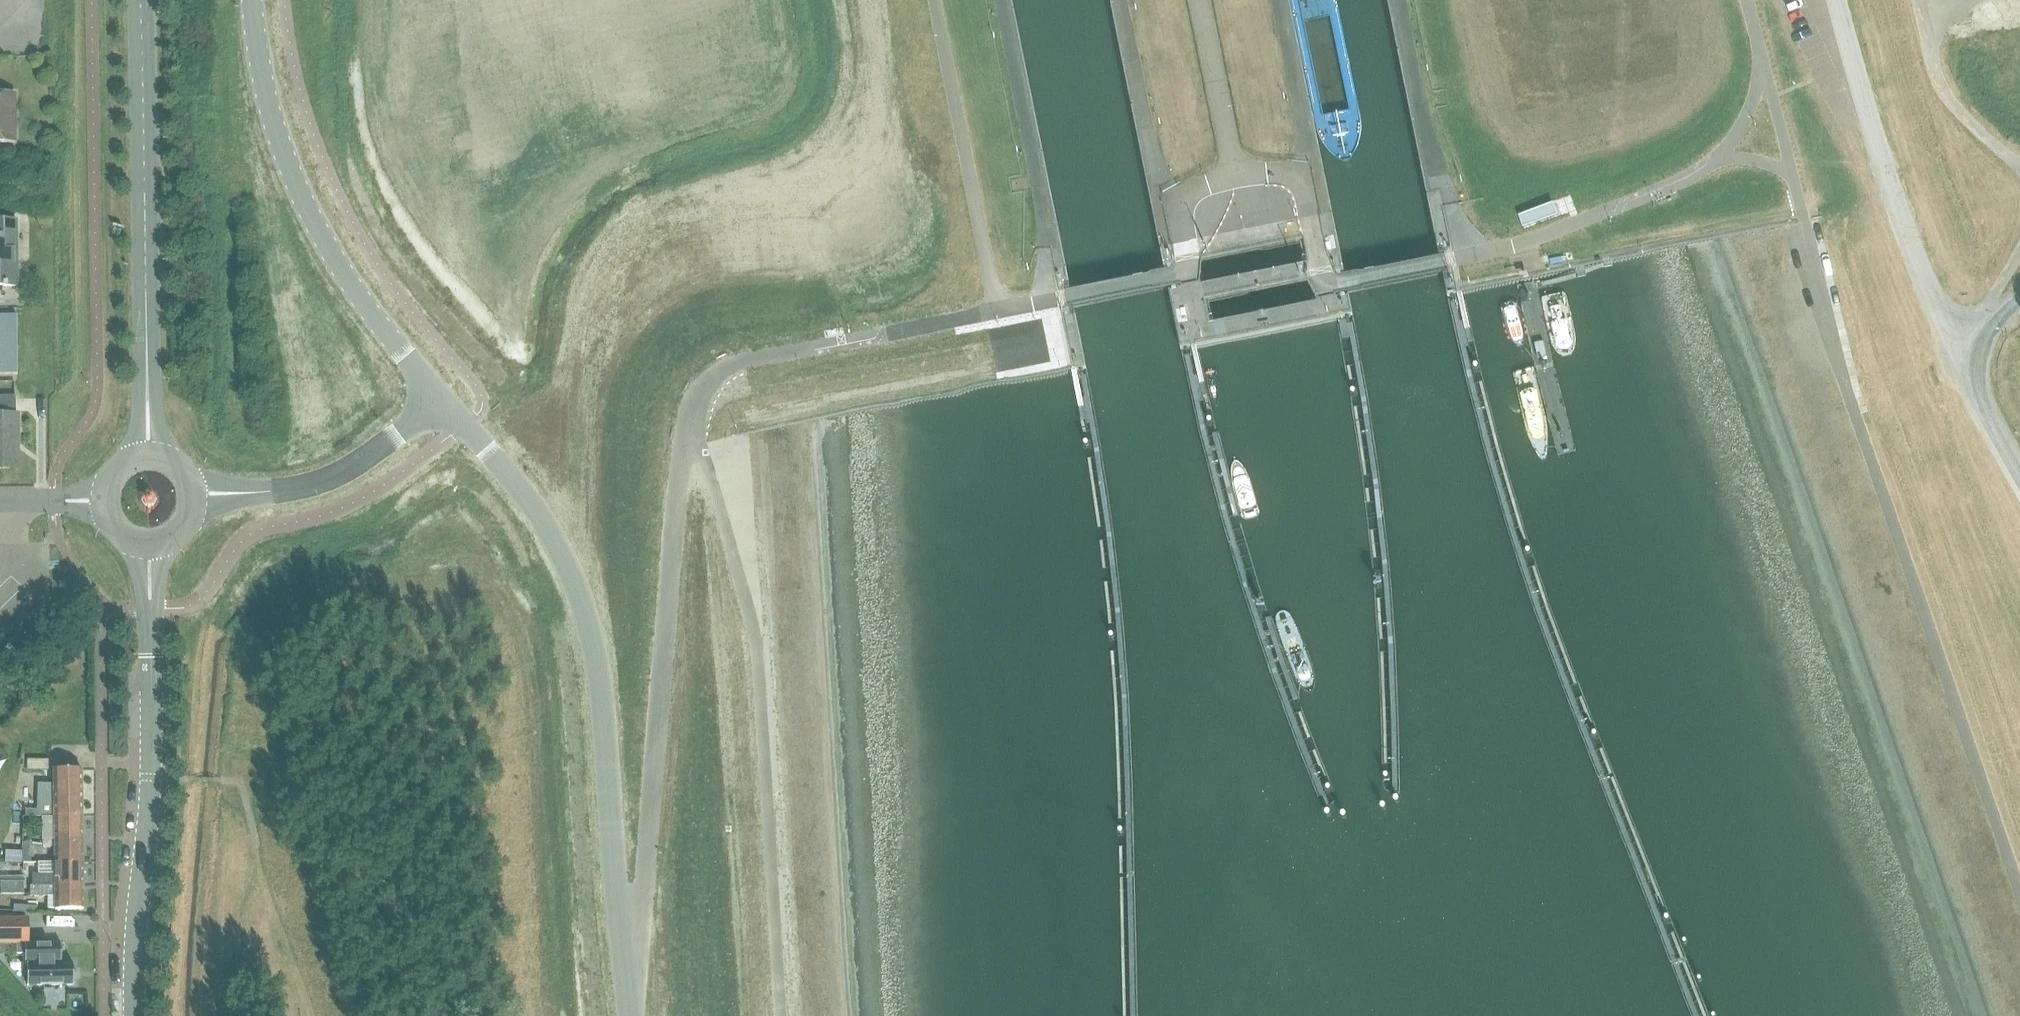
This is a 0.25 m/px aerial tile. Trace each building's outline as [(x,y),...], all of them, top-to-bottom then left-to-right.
[(15,143),(15,93),(0,93),(0,143),(15,143)] [(1553,204),(1519,216),(1524,228),(1557,215),(1553,204)] [(17,286),(17,221),(0,221),(0,285),(4,285),(4,286),(17,286)] [(18,374),(18,315),(0,315),(0,374),(18,374)] [(17,469),(16,443),(19,443),(19,414),(17,414),(16,396),(0,396),(0,469),(17,469)] [(28,759),(28,770),(49,770),(49,760),(28,759)] [(54,816),(83,816),(82,769),(54,769),(54,784),(38,784),(37,810),(26,809),(26,816),(54,816)] [(83,816),(54,816),(55,830),(55,840),(83,839),(83,816)] [(83,839),(55,840),(55,863),(83,862),(83,839)] [(32,862),(32,842),(24,842),(23,862),(32,862)] [(33,874),(33,886),(30,886),(83,886),(83,862),(55,863),(55,875),(53,875),(53,874),(33,874)] [(3,882),(1,882),(1,894),(24,894),(24,882),(24,877),(7,877),(3,877),(3,882)] [(83,886),(30,886),(30,896),(49,896),(49,909),(55,908),(55,909),(84,909),(83,886)] [(13,912),(38,914),(38,906),(14,904),(13,912)] [(27,920),(0,920),(0,943),(17,943),(27,943),(27,920)] [(61,942),(27,943),(17,943),(17,955),(25,955),(25,965),(28,965),(28,973),(28,985),(39,985),(74,985),(74,963),(60,963),(61,942)]
